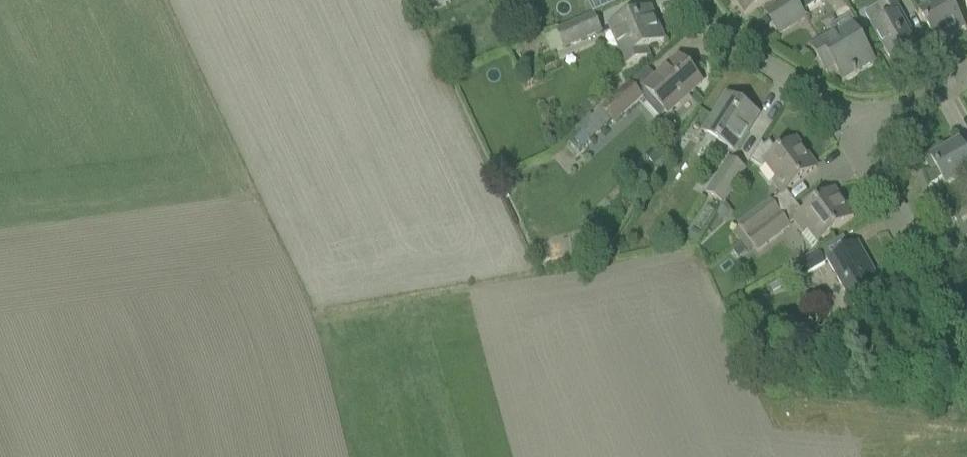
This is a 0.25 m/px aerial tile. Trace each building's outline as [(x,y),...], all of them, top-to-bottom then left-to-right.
[(433,13),(446,7),(443,0),(427,0),(433,13)] [(593,16),(623,3),(622,0),(586,0),(593,16)] [(733,6),(736,4),(745,17),(771,0),(729,0),(733,6)] [(782,4),(765,15),(779,37),(804,20),(791,0),(788,0),(782,4)] [(872,30),(881,46),(891,63),(915,49),(902,26),(905,24),(892,0),(878,8),(886,22),(872,30)] [(924,26),(934,43),(951,34),(953,36),(965,29),(948,0),(933,0),(936,4),(918,14),(924,26)] [(651,11),(607,29),(618,55),(616,56),(621,70),(649,58),(646,51),(664,43),(651,11)] [(564,50),(601,34),(593,18),(557,34),(564,50)] [(835,34),(828,39),(811,49),(822,67),(831,62),(843,82),(873,64),(854,31),(839,40),(835,34)] [(644,91),(648,95),(638,104),(655,122),(665,113),(667,116),(701,85),(678,60),(644,91)] [(645,69),(631,87),(639,93),(653,75),(645,69)] [(630,87),(602,112),(581,131),(593,145),(642,100),(630,87)] [(726,99),(716,116),(704,135),(735,155),(748,134),(744,132),(754,116),(726,99)] [(760,146),(749,163),(761,171),(770,164),(781,178),(773,184),(781,195),(816,169),(796,142),(778,156),(769,144),(763,148),(761,145),(760,146)] [(924,176),(928,186),(937,182),(936,181),(941,178),(947,189),(960,181),(962,185),(966,182),(966,160),(959,146),(945,153),(942,147),(923,158),(931,172),(924,176)] [(708,195),(712,198),(693,229),(704,235),(717,214),(724,203),(744,172),(729,162),(708,195)] [(794,223),(803,235),(813,249),(853,218),(834,193),(794,223)] [(735,237),(741,245),(779,216),(769,203),(737,227),(741,233),(735,237)] [(944,221),(951,234),(966,224),(966,209),(944,221)] [(779,216),(741,245),(750,258),(788,229),(779,216)] [(858,246),(840,256),(827,264),(852,308),(883,290),(858,246)] [(817,254),(788,270),(795,283),(824,266),(817,254)]
